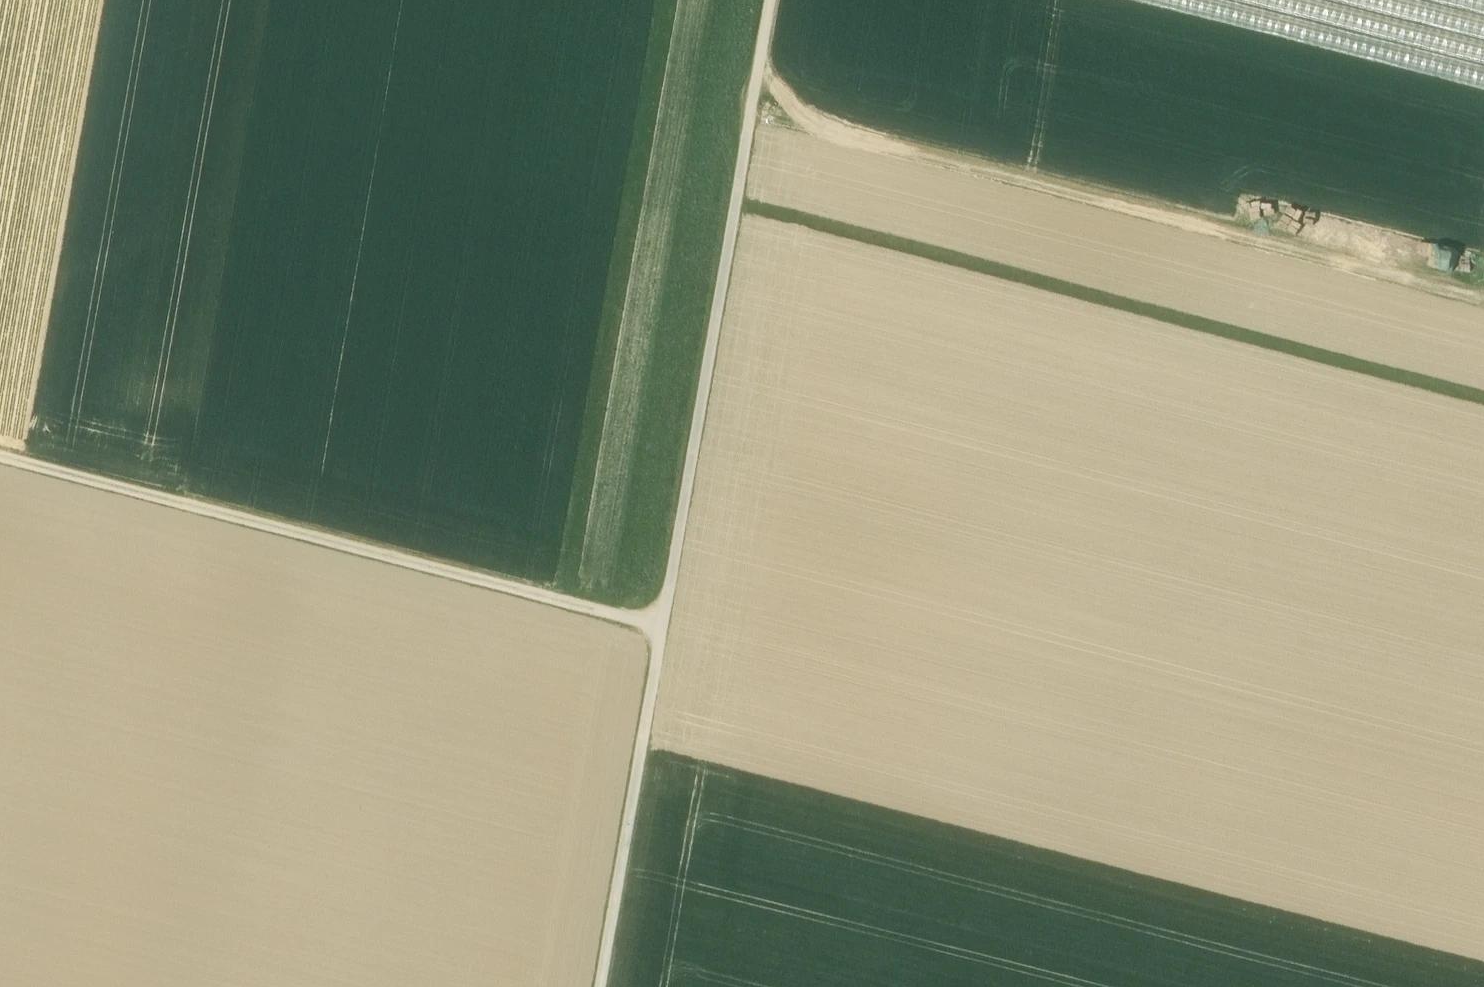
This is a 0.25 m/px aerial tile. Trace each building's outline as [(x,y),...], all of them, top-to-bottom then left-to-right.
[(1212,212),(1298,233),(1303,214),(1217,193),(1212,212)] [(1470,276),(1475,255),(1398,236),(1393,257),(1470,276)]
